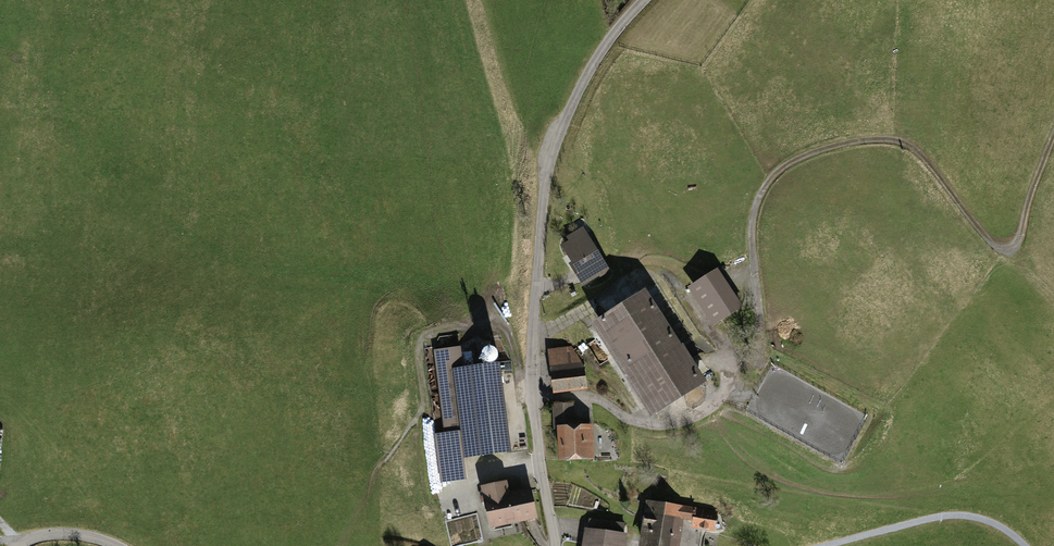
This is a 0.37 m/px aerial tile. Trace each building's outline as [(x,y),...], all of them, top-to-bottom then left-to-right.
[(591,239),(567,255),(571,263),(569,264),(582,287),(610,270),(591,239)] [(742,307),(716,268),(686,287),(711,326),(742,307)] [(647,289),(590,323),(652,417),(708,382),(647,289)] [(725,339),(714,339),(714,350),(725,350),(725,339)] [(572,346),(547,348),(553,394),(588,388),(584,365),(572,346)] [(461,350),(435,353),(445,435),(461,433),(461,438),(463,438),(464,456),(506,451),(495,366),(464,370),(462,365),(461,350)] [(574,403),(553,404),(553,430),(557,430),(559,460),(595,459),(593,423),(575,424),(574,403)] [(461,438),(461,433),(445,435),(435,436),(436,444),(453,442),(457,478),(466,477),(461,438)] [(457,478),(453,442),(436,444),(441,481),(457,478)] [(507,479),(481,485),(490,528),(538,518),(530,487),(510,492),(507,479)] [(665,505),(649,503),(643,545),(658,545),(665,505)] [(658,545),(699,545),(701,531),(690,529),(690,526),(678,524),(679,517),(694,519),(693,525),(713,528),(716,513),(665,505),(658,545)] [(582,539),(581,545),(621,545),(623,535),(608,533),(609,522),(589,520),(587,540),(582,539)] [(624,524),(609,522),(608,533),(623,535),(624,524)]
